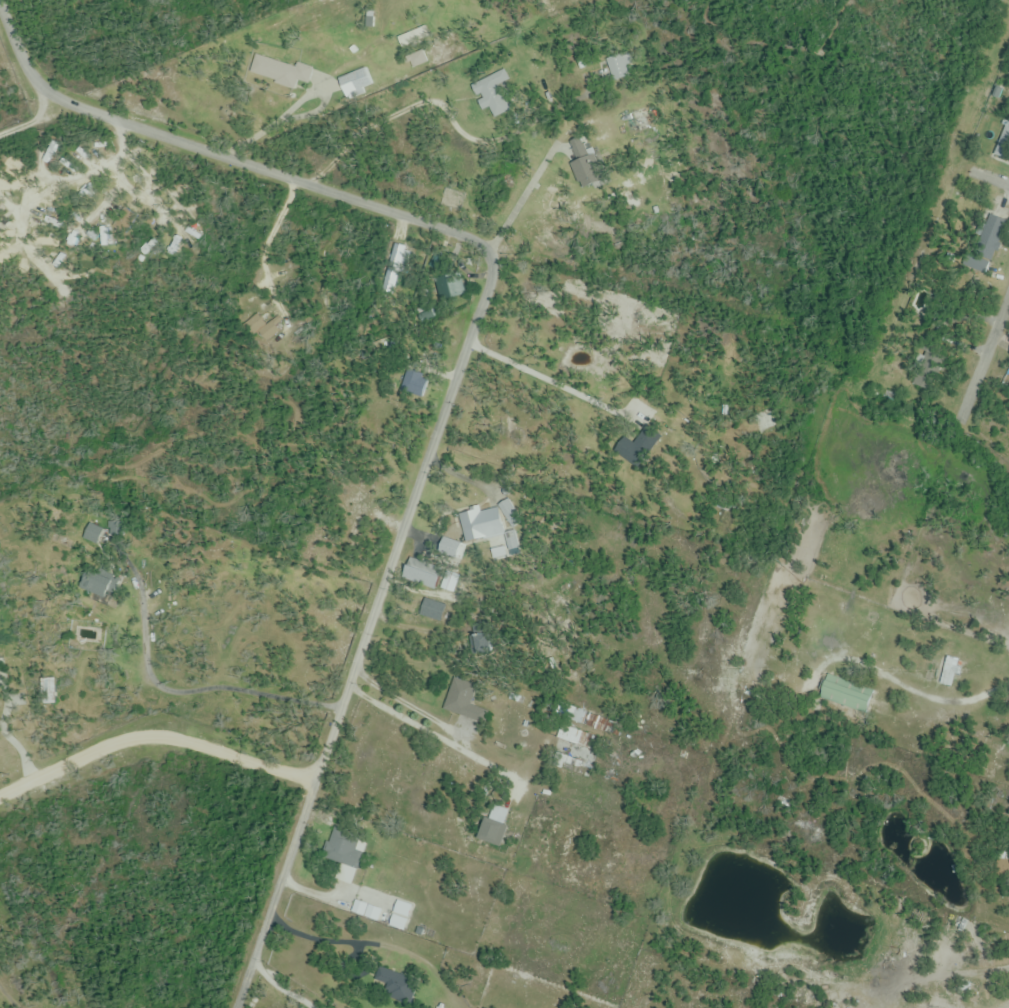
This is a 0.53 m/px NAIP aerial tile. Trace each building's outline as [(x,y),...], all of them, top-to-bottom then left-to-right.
[(404,56),(409,72),(429,66),(424,50),(404,56)] [(257,54),(251,75),(296,88),(298,81),(308,84),(312,71),(257,54)] [(606,58),(611,81),(630,77),(626,54),(606,58)] [(373,84),(365,68),(338,81),(345,97),(373,84)] [(500,116),(500,87),(477,87),(477,116),(500,116)] [(635,129),(636,134),(652,130),(646,106),(620,113),(624,131),(635,129)] [(569,165),(582,187),(598,177),(585,155),(569,165)] [(994,262),(1008,209),(996,206),(995,211),(984,208),(971,256),(994,262)] [(434,277),(441,302),(466,295),(458,271),(434,277)] [(283,336),(275,327),(264,337),(271,345),(283,336)] [(421,397),(428,376),(408,369),(401,390),(421,397)] [(642,451),(645,455),(663,438),(651,426),(631,444),(626,439),(617,448),(630,462),(642,451)] [(479,509),(459,513),(466,542),(504,533),(509,551),(524,547),(513,500),(499,504),(500,508),(480,513),(479,509)] [(354,528),(363,528),(363,509),(354,509),(354,528)] [(106,531),(91,524),(84,539),(99,546),(106,531)] [(401,579),(435,590),(442,570),(408,559),(401,579)] [(89,591),(108,602),(120,579),(101,569),(89,591)] [(419,613),(441,622),(447,607),(425,598),(419,613)] [(496,651),(487,630),(471,637),(479,657),(496,651)] [(954,688),(957,668),(958,659),(944,657),(940,686),(954,688)] [(824,676),(817,700),(865,714),(872,690),(824,676)] [(477,685),(453,677),(443,710),(481,723),(485,710),(470,706),(477,685)] [(590,738),(563,725),(549,753),(577,766),(590,738)] [(507,812),(490,805),(476,840),(494,847),(507,812)] [(352,867),(361,839),(333,829),(323,858),(352,867)] [(1008,879),(1008,859),(996,859),(996,879),(1008,879)]
